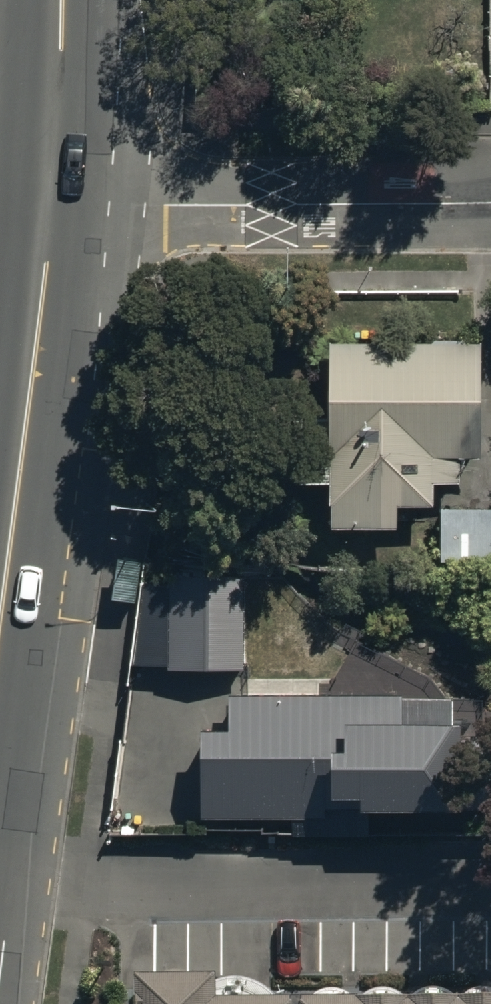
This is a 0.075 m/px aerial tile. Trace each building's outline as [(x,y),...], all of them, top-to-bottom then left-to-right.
[(295,464),(326,464),(327,516),(398,514),(398,493),(430,492),(429,470),(457,469),(456,449),(479,449),(476,324),(325,327),(326,402),(294,402),(295,464)] [(440,496),(440,550),(490,550),(490,496),(440,496)] [(147,575),(135,666),(243,665),(242,575),(147,575)] [(226,715),(199,715),(200,808),(321,807),(321,797),(458,796),(457,693),(401,694),(401,681),(226,682),(226,715)] [(139,1003),(490,1003),(490,998),(217,1003),(217,984),(139,986),(139,1003)]
